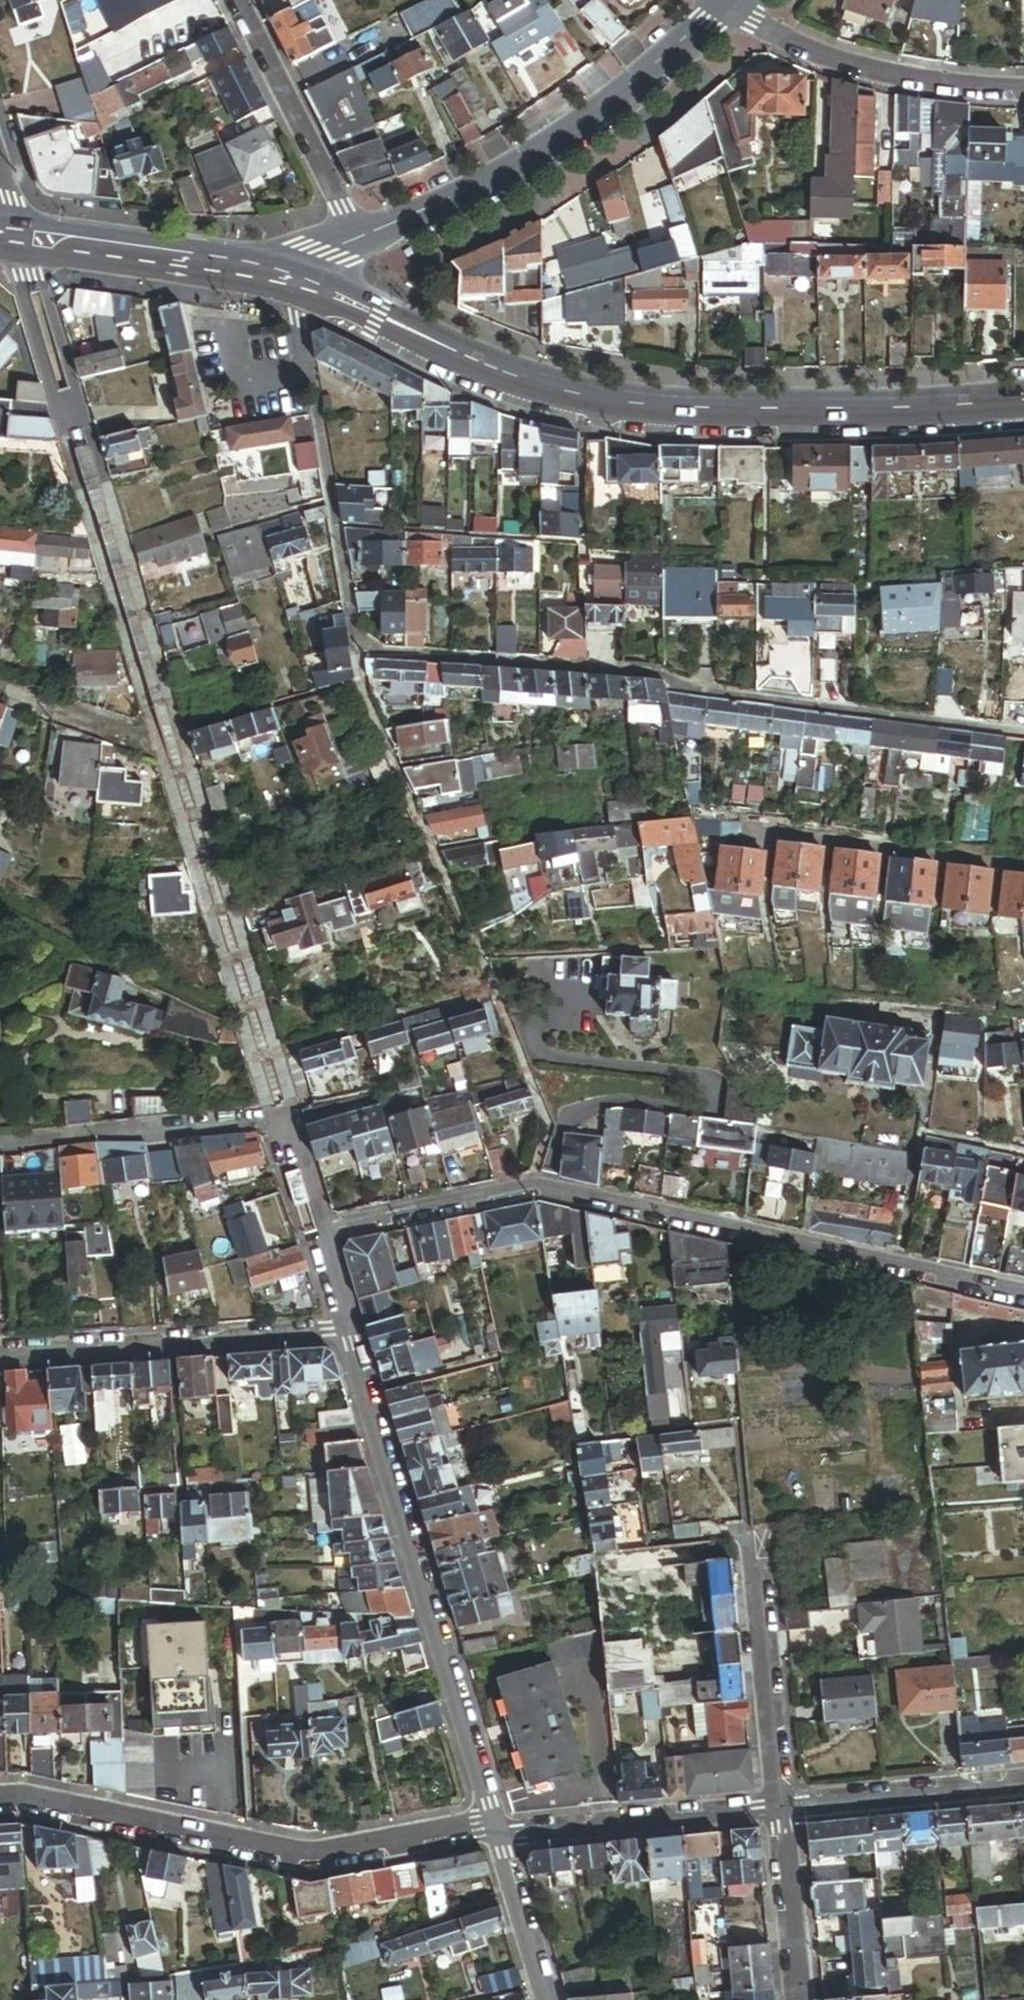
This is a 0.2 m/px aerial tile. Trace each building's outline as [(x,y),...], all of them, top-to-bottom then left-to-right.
[(15,9),(42,1),(44,0),(12,0),(15,9)] [(89,38),(107,30),(94,0),(74,0),(72,1),(84,28),(88,39),(89,38)] [(215,0),(177,0),(77,52),(86,82),(110,71),(116,83),(229,28),(215,0)] [(173,0),(140,0),(147,13),(173,0)] [(293,8),(310,0),(289,0),(293,8)] [(291,11),(296,22),(302,18),(306,25),(322,17),(314,0),(313,0),(291,11)] [(462,17),(449,0),(435,0),(402,17),(414,41),(428,34),(435,30),(462,17)] [(493,10),(510,0),(487,0),(493,10)] [(493,10),(489,12),(505,40),(524,30),(538,22),(528,3),(526,0),(510,0),(493,10)] [(597,0),(569,0),(581,14),(597,0)] [(612,49),(628,35),(597,0),(581,14),(612,49)] [(844,11),(846,11),(867,19),(885,25),(894,0),(848,0),(844,11)] [(917,3),(911,22),(959,26),(959,0),(917,0),(917,3)] [(15,9),(19,21),(21,21),(22,26),(47,18),(42,1),(15,9)] [(291,11),(270,21),(293,67),(336,46),(322,17),(306,25),(299,28),(296,22),(291,11)] [(867,19),(846,11),(841,23),(862,31),(867,19)] [(462,17),(435,30),(444,47),(453,64),(490,44),(472,13),(462,17)] [(302,18),(296,22),(299,28),(306,25),(302,18)] [(538,22),(524,30),(532,43),(546,36),(538,22)] [(84,28),(70,34),(75,51),(91,42),(91,41),(89,38),(88,39),(84,28)] [(238,46),(230,29),(195,46),(200,55),(204,63),(238,46)] [(107,30),(89,38),(91,41),(108,32),(107,30)] [(444,47),(435,30),(428,34),(437,51),(444,47)] [(524,30),(505,40),(513,54),(532,43),(524,30)] [(200,55),(195,46),(186,51),(186,52),(188,55),(190,60),(200,55)] [(400,47),(384,56),(389,67),(415,55),(411,48),(403,51),(400,47)] [(433,70),(423,51),(415,55),(389,67),(399,87),(433,70)] [(182,54),(89,99),(97,124),(100,133),(108,128),(113,126),(120,122),(116,112),(127,106),(130,105),(128,100),(170,79),(169,77),(193,65),(190,60),(188,55),(183,57),(182,54)] [(389,67),(384,56),(351,71),(357,83),(370,77),(389,67)] [(268,108),(244,60),(213,76),(237,124),(268,108)] [(195,70),(193,65),(169,77),(170,79),(171,81),(195,70)] [(399,87),(389,67),(370,77),(379,97),(399,87)] [(86,82),(84,83),(89,98),(117,84),(116,83),(110,71),(86,82)] [(357,83),(351,71),(306,93),(314,109),(316,109),(323,122),(321,123),(328,136),(329,135),(336,148),(334,149),(353,188),(363,191),(397,179),(388,158),(357,83)] [(452,82),(456,89),(461,87),(463,93),(459,95),(470,118),(485,111),(465,71),(450,78),(452,82)] [(84,83),(82,76),(54,85),(63,115),(65,114),(66,120),(97,124),(89,99),(89,98),(84,83)] [(806,80),(747,78),(747,94),(736,94),(735,95),(725,84),(705,102),(722,160),(727,176),(755,167),(754,163),(766,160),(767,120),(805,121),(806,80)] [(857,88),(833,81),(832,94),(832,106),(831,112),(831,127),(855,128),(856,101),(857,88)] [(456,89),(452,82),(435,90),(442,103),(444,102),(459,95),(456,89)] [(874,93),(857,88),(856,101),(873,102),(874,93)] [(470,118),(459,95),(444,102),(458,131),(473,124),(470,118)] [(921,104),(896,99),(895,137),(910,138),(920,138),(921,104)] [(873,102),(856,101),(855,128),(854,149),(874,150),(874,148),(876,102),(873,102)] [(675,127),(658,140),(672,182),(722,160),(705,102),(689,115),(692,123),(677,131),(675,127)] [(133,116),(127,106),(116,112),(120,122),(127,119),(133,116)] [(949,108),(933,106),(932,137),(936,138),(945,138),(968,139),(968,136),(970,109),(949,108)] [(100,133),(97,124),(66,120),(17,114),(28,140),(65,129),(76,131),(83,148),(95,149),(99,160),(99,198),(121,202),(111,170),(109,164),(100,133)] [(689,115),(675,127),(677,131),(692,123),(689,115)] [(134,133),(127,119),(120,122),(113,126),(116,131),(120,140),(134,133)] [(466,146),(481,139),(473,124),(458,131),(466,146)] [(113,126),(108,128),(110,134),(116,131),(113,126)] [(824,157),(823,182),(823,190),(847,191),(847,192),(853,192),(853,181),(853,170),(854,149),(855,128),(831,127),(829,157),(824,157)] [(263,128),(227,146),(236,165),(253,158),(262,176),(263,175),(282,166),(263,128)] [(65,129),(28,140),(43,176),(43,177),(43,178),(44,178),(44,179),(44,180),(45,181),(45,182),(46,182),(46,183),(47,184),(47,185),(48,185),(48,186),(49,186),(49,187),(50,187),(50,188),(51,188),(51,189),(52,189),(53,189),(53,190),(54,190),(55,191),(56,191),(57,191),(58,192),(59,192),(60,192),(61,192),(62,193),(99,198),(99,160),(95,149),(83,148),(76,131),(65,129)] [(404,151),(419,145),(414,132),(400,138),(404,151)] [(141,141),(134,133),(120,140),(124,149),(129,147),(129,145),(141,141)] [(1006,137),(968,136),(968,139),(967,165),(981,166),(1005,166),(1006,142),(1006,137)] [(910,138),(909,156),(920,157),(920,138),(910,138)] [(945,138),(936,138),(936,155),(944,155),(945,138)] [(967,165),(968,139),(945,138),(944,155),(943,185),(951,185),(967,185),(967,165)] [(1023,169),(1023,139),(1016,139),(1016,142),(1015,167),(1015,169),(1023,169)] [(143,149),(141,141),(129,145),(129,147),(124,149),(113,152),(116,162),(150,153),(149,147),(143,149)] [(1006,142),(1005,166),(1015,167),(1016,142),(1006,142)] [(397,179),(432,165),(422,144),(419,145),(404,151),(388,158),(397,179)] [(236,165),(227,146),(198,159),(205,180),(236,168),(237,168),(236,165)] [(853,170),(873,171),(874,150),(854,149),(853,170)] [(116,162),(115,163),(117,169),(120,179),(143,172),(144,177),(165,171),(159,150),(150,153),(116,162)] [(943,185),(944,155),(936,155),(934,198),(943,199),(943,185)] [(909,156),(894,156),(894,171),(919,172),(920,157),(909,156)] [(264,178),(263,175),(262,176),(253,158),(236,165),(237,168),(246,185),(256,180),(257,181),(264,178)] [(981,166),(967,165),(967,185),(966,195),(980,195),(980,185),(981,166)] [(1005,166),(981,166),(980,185),(1014,186),(1015,169),(1015,167),(1005,166)] [(236,168),(205,180),(217,211),(248,200),(236,168)] [(1015,169),(1014,186),(1014,187),(1023,188),(1023,169),(1015,169)] [(853,170),(853,181),(872,182),(873,171),(853,170)] [(628,221),(616,173),(597,186),(607,226),(612,225),(628,221)] [(175,180),(180,191),(196,185),(191,174),(175,180)] [(823,182),(811,181),(810,189),(823,190),(823,182)] [(880,181),(878,208),(892,208),(894,182),(880,181)] [(188,214),(207,214),(196,185),(180,191),(188,214)] [(951,199),(951,185),(943,185),(943,199),(951,199)] [(966,200),(966,195),(967,185),(951,185),(951,199),(966,200)] [(823,190),(810,189),(809,219),(846,221),(847,192),(823,191),(823,190)] [(683,219),(674,190),(659,195),(669,224),(683,219)] [(966,200),(966,224),(979,224),(980,195),(966,195),(966,200)] [(683,222),(684,222),(683,219),(669,224),(671,233),(685,228),(683,222)] [(632,234),(628,221),(612,225),(615,238),(623,236),(632,234)] [(541,267),(541,222),(536,226),(520,234),(502,243),(502,274),(512,274),(526,274),(526,268),(541,267)] [(667,234),(670,244),(673,244),(679,265),(683,264),(696,260),(684,222),(683,222),(685,228),(671,233),(667,234)] [(809,246),(809,225),(741,223),(748,245),(763,245),(793,246),(809,246)] [(979,224),(966,224),(965,230),(965,237),(978,237),(979,224)] [(939,229),(925,229),(925,249),(939,249),(939,229)] [(965,230),(939,229),(939,249),(965,249),(965,237),(965,230)] [(633,241),(632,234),(623,236),(625,243),(633,241)] [(562,252),(572,288),(641,268),(637,254),(635,248),(613,254),(609,238),(562,252)] [(502,274),(502,243),(482,253),(452,266),(461,275),(461,298),(503,298),(503,294),(502,274)] [(643,275),(659,270),(679,265),(673,244),(670,244),(637,254),(641,268),(643,275)] [(762,280),(763,245),(748,245),(701,259),(703,264),(702,296),(756,296),(756,280),(762,280)] [(816,247),(809,246),(793,246),(793,258),(816,259),(816,247)] [(862,247),(816,247),(816,259),(862,259),(862,247)] [(921,269),(922,249),(912,248),(912,269),(921,269)] [(863,249),(864,259),(889,259),(889,249),(863,249)] [(964,266),(965,249),(939,249),(925,249),(922,249),(921,269),(964,271),(964,266)] [(816,259),(793,258),(770,257),(769,278),(817,280),(816,259)] [(864,259),(862,259),(863,282),(906,281),(906,258),(889,259),(864,259)] [(863,282),(862,259),(816,259),(817,280),(817,282),(822,282),(863,282)] [(696,273),(696,260),(683,264),(684,274),(696,273)] [(1005,267),(964,266),(964,271),(963,306),(1003,307),(1005,267)] [(662,279),(659,270),(643,275),(627,280),(626,294),(633,295),(632,312),(685,312),(686,292),(677,292),(678,279),(662,279)] [(696,283),(696,273),(684,274),(685,282),(696,283)] [(512,274),(502,274),(503,294),(513,294),(512,274)] [(568,296),(566,329),(588,331),(588,335),(623,337),(626,294),(627,280),(568,296)] [(113,292),(79,286),(75,309),(116,316),(113,292)] [(134,295),(113,292),(116,316),(117,321),(117,322),(131,320),(134,295)] [(503,305),(542,303),(541,293),(513,294),(503,294),(503,298),(503,305)] [(568,296),(543,303),(543,327),(566,329),(568,296)] [(0,303),(0,338),(17,318),(0,303)] [(160,308),(172,356),(193,351),(182,303),(160,308)] [(771,311),(761,310),(761,316),(760,335),(771,335),(771,311)] [(760,335),(761,316),(738,316),(738,331),(745,331),(744,359),(760,359),(760,335)] [(937,316),(914,317),(913,358),(936,359),(937,316)] [(117,321),(100,323),(104,352),(121,348),(117,322),(117,321)] [(314,332),(318,358),(348,373),(362,347),(325,328),(314,332)] [(801,335),(802,368),(818,368),(818,335),(801,335)] [(888,343),(888,368),(905,368),(905,343),(888,343)] [(362,347),(348,373),(385,392),(393,396),(394,363),(362,347)] [(104,352),(76,358),(82,376),(126,366),(121,348),(104,352)] [(193,351),(172,356),(180,389),(200,385),(201,385),(193,351)] [(424,378),(394,363),(393,396),(393,406),(393,408),(413,409),(424,408),(424,378)] [(451,391),(424,378),(424,408),(424,419),(424,424),(424,427),(450,427),(451,401),(451,391)] [(16,382),(14,400),(20,400),(20,391),(44,394),(41,385),(16,382)] [(179,423),(208,416),(200,385),(180,389),(183,400),(174,402),(179,423)] [(47,402),(44,394),(20,391),(20,400),(47,402)] [(393,406),(393,396),(385,392),(381,401),(393,406)] [(331,394),(325,395),(327,410),(334,409),(331,394)] [(474,401),(451,401),(450,427),(450,438),(474,438),(474,401)] [(501,412),(474,401),(474,438),(473,440),(500,440),(500,431),(501,412)] [(0,403),(0,436),(7,437),(10,404),(0,403)] [(58,442),(48,408),(19,405),(10,404),(7,437),(58,442)] [(424,419),(424,408),(413,409),(413,419),(418,419),(424,419)] [(512,415),(501,412),(500,431),(504,431),(512,431),(512,415)] [(292,436),(289,416),(241,426),(244,445),(244,444),(292,436)] [(542,424),(522,418),(522,432),(521,467),(542,468),(542,447),(542,424)] [(579,432),(542,424),(542,447),(580,449),(579,432)] [(152,437),(150,427),(139,429),(141,439),(152,437)] [(450,438),(450,427),(424,427),(423,443),(431,443),(441,444),(450,444),(450,438)] [(139,429),(101,437),(107,458),(117,456),(129,453),(144,450),(143,447),(141,439),(139,429)] [(521,467),(522,432),(512,431),(504,431),(503,467),(521,467)] [(321,466),(315,432),(294,435),(304,495),(319,492),(315,467),(321,466)] [(152,437),(141,439),(143,447),(148,447),(147,442),(153,441),(152,437)] [(662,446),(607,437),(606,480),(621,481),(662,482),(662,468),(662,446)] [(474,438),(450,438),(450,444),(450,463),(450,468),(459,468),(460,456),(473,456),(473,440),(474,438)] [(1022,454),(1021,438),(1006,439),(1006,441),(1007,455),(1022,454)] [(1008,461),(1023,459),(1022,454),(1007,455),(1006,441),(968,444),(968,442),(963,443),(963,444),(962,444),(963,466),(977,464),(1008,461)] [(961,469),(960,443),(920,446),(910,446),(910,469),(961,469)] [(450,444),(441,444),(441,463),(450,463),(450,444)] [(699,446),(662,446),(662,468),(663,468),(683,468),(699,468),(699,448),(699,446)] [(765,483),(765,446),(720,446),(720,479),(737,479),(737,483),(765,483)] [(817,488),(817,446),(794,446),(794,488),(811,488),(817,488)] [(851,478),(851,446),(817,446),(817,488),(833,488),(851,488),(851,478)] [(866,478),(866,446),(851,446),(851,478),(866,478)] [(910,469),(910,446),(874,446),(874,470),(887,470),(910,469)] [(542,447),(542,468),(542,475),(542,483),(558,484),(559,472),(580,473),(580,449),(542,447)] [(719,448),(699,448),(699,468),(699,478),(707,478),(707,473),(719,472),(719,448)] [(147,466),(144,450),(129,453),(130,460),(119,462),(117,456),(107,458),(112,474),(147,466)] [(130,460),(129,453),(117,456),(119,462),(130,460)] [(1008,461),(977,464),(978,477),(1010,473),(1008,461)] [(977,464),(963,466),(963,468),(961,469),(963,488),(978,486),(978,477),(977,464)] [(521,480),(521,475),(521,467),(503,467),(503,480),(521,480)] [(683,468),(663,468),(664,479),(684,479),(683,468)] [(699,478),(699,468),(683,468),(684,479),(699,478)] [(383,469),(368,469),(368,484),(383,484),(383,469)] [(887,470),(874,470),(874,497),(887,497),(887,470)] [(662,482),(621,481),(629,501),(663,501),(662,482)] [(361,486),(339,484),(346,522),(367,523),(365,510),(361,486)] [(361,486),(365,510),(375,511),(370,486),(361,486)] [(817,488),(811,488),(811,501),(833,501),(833,488),(817,488)] [(329,516),(327,503),(304,510),(308,520),(329,516)] [(233,523),(227,506),(212,511),(217,527),(233,523)] [(87,534),(79,510),(74,512),(75,516),(68,518),(73,533),(87,534)] [(301,510),(284,515),(288,528),(305,523),(301,510)] [(375,511),(365,510),(367,523),(383,524),(384,511),(375,511)] [(210,550),(198,512),(134,532),(144,561),(160,556),(164,564),(210,550)] [(542,519),(543,536),(580,539),(580,515),(542,513),(542,519)] [(288,528),(284,515),(261,522),(264,531),(265,535),(266,535),(288,528)] [(477,515),(476,531),(498,533),(499,515),(493,515),(477,515)] [(467,518),(450,518),(450,529),(467,531),(467,518)] [(521,518),(521,522),(521,534),(543,536),(542,519),(521,518)] [(261,522),(260,521),(236,528),(239,539),(264,531),(261,522)] [(505,522),(505,533),(521,534),(521,522),(505,522)] [(288,528),(266,535),(273,558),(312,547),(305,523),(288,528)] [(407,563),(407,531),(346,527),(350,549),(352,549),(361,549),(361,562),(407,563)] [(236,528),(219,533),(222,544),(239,539),(236,528)] [(8,551),(8,557),(17,558),(18,552),(33,554),(35,534),(0,530),(0,550),(8,551)] [(229,565),(270,552),(265,535),(264,531),(239,539),(222,544),(229,565)] [(454,547),(454,534),(407,531),(407,563),(443,564),(444,547),(454,547)] [(498,537),(454,534),(454,547),(498,547),(498,537)] [(37,535),(35,555),(53,556),(68,557),(86,558),(88,539),(37,535)] [(541,540),(498,537),(498,547),(498,571),(508,571),(532,571),(541,571),(541,540)] [(86,558),(68,557),(68,568),(97,569),(88,539),(86,558)] [(454,564),(454,547),(444,547),(443,564),(454,564)] [(498,571),(498,547),(454,547),(454,564),(454,570),(498,571)] [(360,569),(361,562),(361,549),(352,549),(355,569),(360,569)] [(33,554),(18,552),(17,558),(8,557),(8,551),(0,550),(0,567),(31,570),(33,554)] [(270,552),(229,565),(233,578),(274,565),(270,552)] [(664,554),(634,552),(633,563),(626,563),(626,585),(665,586),(664,554)] [(53,556),(35,555),(35,566),(52,567),(53,556)] [(600,595),(599,605),(622,606),(622,565),(594,565),(593,576),(593,586),(593,595),(600,595)] [(31,570),(0,567),(0,571),(30,575),(31,570)] [(665,568),(667,617),(672,617),(714,618),(719,619),(719,616),(719,595),(719,583),(719,569),(665,568)] [(532,571),(508,571),(508,582),(512,585),(528,585),(532,582),(532,571)] [(884,575),(884,584),(943,582),(943,581),(942,573),(942,572),(884,575)] [(958,575),(958,572),(942,573),(943,581),(958,580),(958,575)] [(995,573),(984,574),(958,575),(958,580),(959,594),(960,594),(995,592),(995,573)] [(481,578),(454,578),(454,588),(475,588),(475,594),(481,594),(481,578)] [(943,602),(958,600),(959,594),(958,580),(943,581),(943,582),(943,594),(943,602)] [(943,594),(943,582),(884,584),(887,633),(941,629),(941,625),(943,602),(943,594)] [(739,595),(740,583),(719,583),(719,595),(739,595)] [(749,583),(740,583),(739,595),(749,595),(749,583)] [(817,584),(773,583),(773,597),(816,597),(817,584)] [(857,623),(858,584),(818,584),(817,620),(816,620),(816,633),(851,633),(851,623),(857,623)] [(63,628),(75,629),(79,589),(34,585),(33,604),(48,606),(61,607),(59,627),(63,628)] [(665,586),(626,585),(626,605),(665,606),(665,586)] [(427,590),(406,589),(407,593),(406,633),(407,646),(426,648),(426,634),(427,634),(427,590)] [(1015,591),(1012,636),(1023,637),(1023,591),(1015,591)] [(406,633),(407,593),(384,592),(383,633),(391,633),(406,633)] [(957,625),(988,624),(987,605),(960,606),(960,594),(959,594),(958,600),(957,625)] [(749,595),(739,595),(719,595),(719,616),(754,616),(754,595),(749,595)] [(791,620),(816,620),(816,597),(773,597),(766,597),(766,619),(791,620)] [(958,600),(943,602),(941,625),(957,625),(958,600)] [(241,602),(236,603),(245,632),(250,631),(247,622),(241,602)] [(230,637),(245,632),(236,603),(221,608),(230,637)] [(593,605),(585,605),(586,625),(625,625),(625,606),(622,606),(599,605),(593,605)] [(61,607),(48,606),(47,626),(59,627),(61,607)] [(301,612),(302,616),(319,612),(317,607),(301,612)] [(581,607),(549,608),(550,638),(566,638),(582,637),(581,607)] [(230,637),(221,608),(206,612),(215,642),(230,637)] [(356,677),(345,612),(322,617),(325,632),(328,652),(331,667),(333,683),(356,677)] [(168,614),(156,616),(158,626),(171,622),(168,614)] [(256,619),(247,622),(250,631),(253,639),(261,636),(256,619)] [(816,620),(791,620),(791,635),(816,635),(816,633),(816,620)] [(518,655),(518,625),(497,625),(497,653),(518,655)] [(174,626),(161,630),(165,644),(178,640),(174,626)] [(74,642),(75,629),(63,628),(62,640),(74,642)] [(239,666),(260,660),(253,639),(250,631),(245,632),(230,637),(239,666)] [(328,652),(325,632),(318,633),(321,653),(328,652)] [(406,633),(391,633),(390,645),(407,646),(406,633)] [(239,666),(230,637),(215,642),(225,671),(239,666)] [(583,660),(582,637),(566,638),(554,657),(583,660)] [(795,644),(772,643),(771,676),(793,676),(795,644)] [(79,663),(108,663),(108,647),(76,648),(76,663),(79,663)] [(823,656),(823,679),(839,680),(839,656),(823,656)] [(368,659),(369,673),(376,674),(377,659),(368,659)] [(426,683),(427,663),(377,659),(376,674),(376,679),(388,680),(416,682),(426,683)] [(116,662),(108,663),(79,663),(79,684),(117,684),(116,662)] [(443,684),(444,684),(442,664),(427,663),(426,683),(443,684)] [(444,684),(444,685),(482,688),(480,667),(442,664),(444,684)] [(331,667),(315,670),(319,688),(333,683),(331,667)] [(480,667),(482,688),(503,689),(520,691),(518,669),(480,667)] [(938,667),(936,693),(952,694),(954,668),(938,667)] [(553,672),(518,669),(520,691),(556,693),(553,672)] [(587,675),(553,672),(556,693),(590,696),(587,675)] [(627,677),(587,675),(590,696),(630,699),(627,677)] [(665,680),(627,677),(630,699),(670,702),(668,691),(665,680)] [(416,682),(388,680),(387,686),(393,686),(393,693),(416,694),(416,682)] [(444,695),(443,684),(426,683),(424,691),(429,697),(444,695)] [(503,689),(482,688),(483,702),(502,703),(503,689)] [(520,691),(522,703),(557,706),(556,693),(520,691)] [(668,691),(670,702),(673,715),(674,719),(688,721),(706,724),(709,697),(668,691)] [(556,693),(557,706),(591,707),(591,704),(590,696),(556,693)] [(957,714),(952,694),(936,693),(935,712),(957,714)] [(630,699),(590,696),(591,704),(596,704),(625,706),(631,707),(630,699)] [(709,697),(706,724),(739,728),(742,701),(709,697)] [(664,717),(673,715),(670,702),(630,699),(631,707),(633,718),(658,720),(667,726),(664,717)] [(775,705),(742,701),(739,728),(771,732),(775,705)] [(596,704),(597,714),(626,716),(625,706),(596,704)] [(809,710),(775,705),(771,732),(782,734),(805,737),(809,710)] [(16,709),(6,706),(0,722),(0,744),(3,745),(16,709)] [(447,706),(435,708),(438,721),(448,719),(447,706)] [(273,707),(230,720),(237,742),(253,737),(269,732),(280,729),(273,707)] [(841,714),(809,710),(805,737),(838,741),(841,714)] [(324,711),(304,719),(308,730),(328,723),(324,711)] [(876,719),(841,714),(838,741),(872,746),(876,719)] [(432,722),(435,743),(451,740),(448,719),(438,721),(432,722)] [(688,721),(674,719),(677,734),(686,736),(688,721)] [(230,720),(190,732),(196,754),(212,749),(237,742),(230,720)] [(706,724),(688,721),(686,736),(704,739),(706,724)] [(435,743),(432,722),(399,727),(403,749),(435,743)] [(341,756),(328,723),(308,730),(311,736),(295,742),(306,769),(341,756)] [(941,728),(908,723),(904,750),(924,753),(938,754),(941,728)] [(974,732),(941,728),(938,754),(952,757),(970,759),(974,732)] [(269,732),(253,737),(255,743),(271,739),(269,732)] [(1007,736),(974,732),(970,759),(1004,763),(1007,736)] [(805,737),(782,734),(781,747),(788,747),(783,779),(799,781),(800,776),(803,753),(805,737)] [(110,758),(112,745),(101,740),(100,745),(99,756),(110,758)] [(99,756),(100,745),(64,741),(62,763),(72,765),(72,759),(90,761),(89,767),(97,768),(99,756)] [(872,746),(838,741),(836,757),(848,759),(846,780),(866,783),(872,746)] [(241,751),(237,742),(212,749),(215,758),(241,751)] [(598,766),(596,743),(558,745),(560,768),(598,766)] [(286,746),(276,750),(282,765),(292,761),(286,746)] [(533,767),(529,746),(517,748),(518,755),(500,758),(499,751),(473,756),(477,779),(488,778),(488,779),(509,776),(521,774),(520,769),(533,767)] [(899,788),(904,750),(891,748),(885,786),(899,788)] [(803,753),(800,776),(801,777),(815,778),(816,772),(818,755),(803,753)] [(936,771),(938,754),(924,753),(921,768),(936,771)] [(952,757),(938,754),(936,771),(950,772),(952,757)] [(829,774),(833,775),(836,757),(823,755),(821,773),(829,774)] [(97,768),(97,769),(114,770),(116,758),(110,758),(99,756),(97,768)] [(477,779),(473,756),(457,759),(462,785),(477,783),(477,779)] [(848,759),(836,757),(833,775),(833,780),(831,791),(835,792),(845,786),(846,780),(848,759)] [(59,786),(95,790),(97,769),(97,768),(89,767),(90,761),(72,759),(72,765),(62,763),(59,786)] [(457,759),(406,767),(415,789),(441,784),(443,794),(463,791),(462,785),(457,759)] [(536,788),(533,767),(520,769),(521,774),(509,776),(512,793),(536,788)] [(97,769),(95,790),(93,803),(137,808),(140,785),(123,783),(124,772),(114,770),(97,769)] [(962,786),(966,787),(969,770),(960,769),(959,780),(963,781),(962,786)] [(969,770),(966,787),(971,787),(972,782),(976,783),(976,777),(977,771),(969,770)] [(821,773),(816,772),(815,778),(814,789),(831,791),(833,780),(828,780),(829,774),(821,773)] [(933,792),(935,776),(910,773),(907,788),(933,792)] [(815,778),(801,777),(800,787),(814,789),(815,778)] [(966,787),(964,802),(977,804),(980,778),(976,777),(976,783),(972,782),(971,787),(966,787)] [(706,804),(705,781),(695,781),(696,802),(706,804)] [(745,784),(733,782),(732,799),(739,800),(743,796),(745,784)] [(764,804),(766,785),(751,784),(751,783),(748,802),(752,802),(764,804)] [(222,784),(207,788),(215,815),(225,812),(219,794),(224,793),(222,784)] [(878,790),(866,789),(862,817),(872,819),(878,790)] [(398,809),(394,791),(384,793),(389,812),(398,809)] [(232,818),(224,793),(219,794),(225,812),(215,815),(217,823),(232,818)] [(646,815),(644,795),(608,799),(610,819),(646,815)] [(436,834),(486,824),(482,804),(427,815),(436,834)] [(701,849),(694,815),(640,821),(644,841),(644,844),(685,841),(687,851),(701,849)] [(742,823),(742,821),(701,819),(701,835),(739,836),(742,823)] [(640,821),(614,824),(617,845),(644,841),(640,821)] [(617,845),(614,824),(573,829),(577,849),(594,847),(617,845)] [(577,849),(573,829),(537,833),(538,840),(543,859),(552,857),(574,852),(578,851),(577,849)] [(537,833),(499,840),(501,849),(538,840),(537,833)] [(543,859),(538,840),(501,849),(506,868),(543,859)] [(499,860),(495,841),(485,843),(489,862),(499,860)] [(485,843),(444,851),(453,871),(489,863),(489,862),(485,843)] [(803,846),(780,843),(775,886),(797,889),(803,846)] [(803,846),(797,889),(819,892),(825,849),(803,846)] [(599,874),(594,847),(577,849),(578,851),(582,870),(583,877),(599,874)] [(739,895),(745,851),(722,847),(717,891),(739,895)] [(708,881),(701,849),(687,851),(685,851),(692,885),(694,884),(708,881)] [(859,853),(837,850),(831,894),(853,897),(859,853)] [(767,854),(745,851),(739,895),(761,898),(767,854)] [(9,856),(0,852),(0,878),(9,856)] [(576,860),(574,852),(552,857),(554,865),(576,860)] [(876,900),(881,856),(859,853),(853,897),(876,900)] [(644,854),(628,856),(630,879),(646,877),(644,854)] [(444,886),(429,855),(404,862),(407,871),(414,895),(417,894),(444,886)] [(887,902),(910,905),(916,861),(893,858),(887,902)] [(932,907),(938,864),(916,861),(910,905),(932,907)] [(944,909),(966,912),(972,868),(950,865),(944,909)] [(988,915),(994,871),(972,868),(966,912),(988,915)] [(572,873),(577,893),(587,891),(583,877),(582,870),(572,873)] [(414,895),(407,871),(365,884),(372,907),(397,900),(414,895)] [(147,876),(151,917),(191,913),(189,892),(183,893),(181,873),(147,876)] [(531,876),(536,898),(549,889),(545,873),(531,876)] [(1006,873),(1000,917),(1022,920),(1023,907),(1023,875),(1006,873)] [(698,903),(712,901),(710,890),(708,881),(694,884),(698,903)] [(797,889),(775,886),(773,897),(776,911),(797,913),(797,889)] [(714,910),(715,916),(720,916),(744,919),(739,895),(717,891),(710,890),(712,901),(714,910)] [(421,907),(417,894),(414,895),(397,900),(401,913),(421,907)] [(853,897),(831,894),(830,906),(832,922),(872,928),(876,900),(853,897)] [(761,898),(739,895),(744,919),(765,922),(761,898)] [(288,903),(286,896),(271,900),(271,901),(275,912),(285,909),(283,904),(288,903)] [(312,896),(288,903),(283,904),(285,909),(275,912),(272,913),(281,944),(282,946),(303,939),(305,947),(325,941),(320,924),(315,907),(312,896)] [(356,921),(349,897),(330,903),(335,920),(332,920),(334,927),(356,921)] [(275,912),(271,901),(245,909),(252,932),(263,929),(269,949),(271,949),(271,947),(281,944),(272,913),(275,912)] [(910,905),(887,902),(883,929),(929,935),(932,907),(910,905)] [(335,920),(330,903),(315,907),(320,924),(332,920),(335,920)] [(715,916),(714,910),(665,914),(669,934),(697,933),(707,932),(708,940),(720,939),(715,916)] [(776,911),(778,923),(798,922),(797,913),(776,911)] [(720,916),(724,931),(747,934),(744,919),(720,916)] [(744,919),(747,934),(768,937),(765,922),(744,919)] [(339,942),(360,935),(356,921),(334,927),(339,942)] [(874,945),(872,928),(832,922),(834,939),(874,945)] [(933,951),(929,935),(883,929),(883,945),(933,951)] [(707,932),(697,933),(697,941),(708,940),(707,932)] [(303,939),(282,946),(287,962),(328,950),(325,941),(305,947),(303,939)] [(622,976),(623,957),(604,956),(602,976),(610,977),(610,975),(622,976)] [(650,959),(623,957),(622,976),(649,978),(650,959)] [(242,1047),(235,1026),(170,995),(165,1013),(119,1001),(124,981),(68,966),(62,987),(72,990),(67,1013),(147,1034),(148,1028),(180,1036),(215,1046),(215,1044),(242,1047)] [(649,978),(622,976),(610,975),(610,977),(609,990),(607,1015),(632,1017),(631,1020),(658,1022),(659,1009),(675,1010),(677,983),(661,982),(661,979),(649,978)] [(609,990),(610,977),(602,976),(596,976),(595,989),(609,990)] [(492,995),(483,997),(485,1007),(490,1024),(501,1021),(492,995)] [(483,997),(482,996),(467,1001),(470,1011),(485,1007),(483,997)] [(470,1011),(467,1001),(446,1007),(449,1017),(470,1011)] [(902,1003),(882,1001),(881,1009),(901,1011),(902,1003)] [(449,1017),(446,1007),(417,1015),(420,1026),(449,1017)] [(485,1007),(470,1011),(449,1017),(456,1042),(492,1031),(490,1024),(485,1007)] [(988,1013),(949,1008),(940,1061),(973,1066),(976,1046),(978,1046),(982,1025),(987,1026),(988,1013)] [(420,1026),(417,1015),(403,1019),(406,1030),(412,1028),(420,1026)] [(456,1042),(449,1017),(420,1026),(412,1028),(419,1053),(456,1042)] [(932,1032),(827,1018),(825,1030),(793,1026),(787,1068),(791,1069),(823,1073),(847,1076),(846,1083),(847,1083),(895,1090),(896,1090),(897,1083),(924,1087),(932,1032)] [(406,1030),(403,1019),(364,1031),(371,1055),(383,1052),(382,1049),(409,1041),(406,1030)] [(1023,1041),(1023,1028),(987,1031),(987,1045),(1023,1041)] [(356,1056),(350,1035),(340,1038),(346,1059),(356,1056)] [(346,1059),(340,1038),(305,1048),(303,1049),(302,1051),(301,1053),(301,1056),(306,1071),(322,1066),(334,1063),(346,1059)] [(987,1045),(986,1068),(1023,1064),(1023,1044),(1023,1041),(987,1045)] [(357,1062),(356,1056),(346,1059),(334,1063),(336,1069),(357,1062)] [(324,1072),(336,1069),(334,1063),(322,1066),(324,1072)] [(823,1073),(791,1069),(790,1078),(822,1082),(823,1073)] [(760,1103),(737,1070),(728,1081),(729,1082),(730,1084),(731,1085),(731,1087),(731,1088),(731,1090),(731,1093),(725,1125),(756,1130),(760,1103)] [(422,1083),(419,1074),(398,1078),(400,1088),(422,1083)] [(536,1105),(524,1075),(510,1079),(513,1091),(498,1096),(485,1100),(491,1120),(536,1105)] [(513,1091),(510,1079),(495,1084),(498,1096),(513,1091)] [(431,1114),(422,1083),(400,1088),(401,1092),(403,1092),(406,1103),(408,1111),(419,1147),(426,1145),(429,1155),(441,1151),(431,1114)] [(495,1084),(470,1091),(474,1103),(485,1100),(498,1096),(495,1084)] [(406,1103),(403,1092),(401,1092),(379,1096),(383,1109),(406,1103)] [(133,1119),(169,1115),(166,1093),(131,1096),(133,1119)] [(379,1096),(378,1093),(365,1095),(368,1107),(362,1109),(376,1156),(395,1151),(383,1109),(379,1096)] [(362,1109),(359,1096),(340,1101),(344,1114),(354,1148),(357,1158),(358,1162),(376,1156),(362,1109)] [(64,1127),(92,1123),(89,1101),(62,1104),(64,1127)] [(344,1114),(340,1101),(303,1108),(308,1125),(344,1114)] [(431,1114),(441,1151),(443,1151),(479,1140),(468,1103),(431,1114)] [(623,1127),(625,1110),(608,1111),(605,1137),(615,1138),(617,1127),(623,1127)] [(668,1135),(670,1117),(625,1110),(623,1127),(624,1128),(668,1135)] [(400,1152),(419,1147),(408,1111),(389,1116),(400,1152)] [(344,1114),(308,1125),(318,1159),(354,1148),(344,1114)] [(715,1149),(718,1124),(670,1117),(668,1135),(667,1143),(715,1149)] [(753,1154),(756,1130),(725,1125),(718,1124),(715,1149),(753,1154)] [(603,1162),(620,1164),(624,1128),(623,1127),(617,1127),(615,1138),(605,1137),(603,1162)] [(819,1139),(756,1130),(753,1154),(752,1162),(768,1165),(771,1145),(816,1153),(819,1139)] [(262,1163),(257,1140),(262,1140),(261,1136),(254,1131),(243,1132),(199,1138),(204,1152),(211,1174),(223,1171),(225,1171),(245,1166),(262,1163)] [(565,1133),(560,1177),(600,1185),(603,1162),(605,1137),(565,1133)] [(959,1144),(927,1137),(925,1148),(957,1154),(959,1144)] [(204,1152),(199,1138),(172,1140),(174,1149),(180,1174),(188,1172),(183,1159),(204,1152)] [(911,1151),(819,1139),(816,1153),(814,1167),(823,1169),(824,1167),(850,1170),(850,1172),(865,1175),(865,1176),(904,1181),(908,1161),(911,1162),(911,1151)] [(479,1140),(443,1151),(444,1156),(480,1145),(479,1140)] [(147,1152),(146,1143),(99,1142),(95,1143),(102,1186),(151,1178),(147,1152)] [(100,1186),(92,1143),(58,1147),(60,1174),(61,1190),(100,1186)] [(991,1151),(959,1144),(957,1154),(952,1186),(950,1197),(966,1200),(966,1201),(982,1204),(988,1166),(991,1151)] [(504,1145),(487,1150),(496,1179),(513,1176),(504,1145)] [(814,1167),(816,1153),(771,1145),(768,1165),(786,1168),(813,1173),(814,1167)] [(357,1158),(354,1148),(318,1159),(321,1169),(357,1158)] [(957,1154),(925,1148),(919,1180),(952,1186),(957,1154)] [(151,1178),(180,1174),(174,1149),(147,1152),(151,1178)] [(1010,1170),(1013,1155),(991,1151),(988,1166),(1010,1170)] [(211,1174),(204,1152),(183,1159),(188,1172),(199,1204),(219,1197),(211,1174)] [(765,1177),(768,1165),(752,1162),(751,1174),(765,1177)] [(661,1198),(661,1197),(664,1170),(664,1168),(640,1164),(634,1191),(654,1195),(654,1197),(661,1198)] [(780,1199),(786,1168),(768,1165),(765,1177),(762,1196),(780,1199)] [(245,1166),(225,1171),(227,1178),(246,1174),(245,1166)] [(1017,1174),(1018,1171),(1010,1170),(988,1166),(982,1204),(989,1205),(1011,1210),(1017,1174)] [(664,1170),(661,1197),(688,1203),(689,1174),(664,1170)] [(223,1171),(211,1174),(219,1197),(230,1193),(223,1171)] [(311,1203),(302,1171),(286,1175),(296,1208),(311,1203)] [(0,1179),(4,1227),(64,1222),(61,1190),(60,1174),(0,1179)] [(1011,1210),(1023,1212),(1023,1176),(1017,1174),(1011,1210)] [(813,1210),(846,1215),(849,1202),(817,1197),(813,1210)] [(223,1208),(240,1256),(265,1248),(253,1215),(247,1217),(242,1201),(223,1208)] [(545,1238),(540,1201),(485,1212),(489,1239),(491,1251),(546,1239),(545,1238)] [(570,1208),(540,1201),(545,1238),(574,1234),(570,1208)] [(846,1215),(893,1222),(896,1210),(849,1202),(846,1215)] [(1011,1210),(989,1205),(987,1214),(1010,1218),(1011,1210)] [(588,1212),(570,1208),(574,1234),(580,1269),(594,1267),(594,1265),(593,1257),(588,1212)] [(809,1231),(841,1238),(846,1215),(813,1210),(809,1231)] [(489,1239),(485,1212),(472,1215),(478,1241),(489,1239)] [(630,1221),(588,1212),(593,1257),(633,1252),(630,1221)] [(478,1241),(472,1215),(449,1220),(456,1257),(470,1254),(480,1252),(478,1241)] [(841,1238),(887,1248),(893,1222),(846,1215),(841,1238)] [(449,1220),(409,1228),(418,1265),(422,1278),(436,1275),(434,1262),(456,1257),(449,1220)] [(93,1234),(110,1232),(109,1221),(92,1223),(93,1234)] [(85,1229),(65,1230),(69,1286),(90,1285),(85,1229)] [(727,1243),(671,1230),(675,1264),(729,1260),(727,1243)] [(396,1270),(385,1232),(351,1240),(345,1249),(360,1299),(386,1291),(401,1287),(396,1270)] [(977,1233),(971,1267),(1000,1272),(1006,1241),(1006,1238),(977,1233)] [(1006,1241),(1000,1272),(1023,1278),(1023,1245),(1006,1241)] [(300,1251),(298,1245),(278,1252),(280,1258),(300,1251)] [(278,1252),(277,1248),(246,1258),(249,1268),(248,1269),(253,1287),(277,1279),(293,1274),(306,1270),(300,1251),(280,1258),(278,1252)] [(483,1266),(480,1252),(470,1254),(473,1268),(483,1266)] [(594,1265),(634,1260),(633,1252),(593,1257),(594,1265)] [(239,1255),(227,1260),(235,1285),(248,1281),(239,1255)] [(201,1257),(197,1258),(204,1286),(207,1286),(201,1257)] [(164,1266),(168,1295),(204,1286),(197,1258),(164,1266)] [(729,1260),(675,1264),(677,1286),(698,1285),(729,1282),(730,1282),(729,1260)] [(411,1284),(422,1281),(422,1278),(418,1265),(411,1267),(412,1272),(408,1273),(411,1284)] [(411,1267),(396,1270),(401,1287),(411,1284),(408,1273),(412,1272),(411,1267)] [(293,1274),(277,1279),(280,1289),(297,1284),(293,1274)] [(914,1284),(915,1300),(922,1301),(926,1286),(914,1284)] [(944,1290),(926,1286),(922,1301),(940,1305),(944,1290)] [(944,1290),(940,1305),(954,1308),(1015,1322),(1016,1319),(1023,1321),(1023,1308),(944,1290)] [(391,1305),(386,1291),(360,1299),(364,1313),(384,1307),(391,1305)] [(599,1312),(597,1291),(554,1297),(557,1314),(558,1317),(587,1313),(599,1312)] [(922,1301),(915,1300),(918,1322),(953,1323),(954,1308),(940,1305),(922,1301)] [(679,1306),(639,1310),(641,1333),(659,1331),(681,1329),(679,1306)] [(387,1320),(384,1307),(364,1313),(368,1326),(387,1320)] [(587,1313),(558,1317),(558,1319),(560,1333),(585,1330),(585,1325),(588,1321),(587,1313)] [(376,1353),(409,1344),(412,1343),(404,1315),(387,1320),(368,1326),(376,1353)] [(558,1319),(550,1320),(539,1322),(543,1345),(545,1345),(547,1356),(564,1354),(560,1333),(558,1319)] [(492,1353),(502,1351),(496,1322),(490,1323),(488,1335),(492,1353)] [(953,1323),(918,1322),(919,1337),(932,1336),(953,1336),(953,1323)] [(641,1333),(650,1418),(652,1418),(653,1427),(668,1426),(659,1331),(641,1333)] [(919,1337),(920,1349),(922,1349),(922,1356),(933,1355),(934,1355),(932,1336),(919,1337)] [(441,1355),(437,1337),(412,1343),(409,1344),(414,1363),(441,1355)] [(705,1339),(687,1341),(689,1350),(705,1344),(705,1339)] [(709,1351),(727,1349),(727,1345),(721,1345),(720,1345),(720,1343),(711,1344),(709,1347),(709,1351)] [(384,1381),(417,1373),(414,1363),(409,1344),(376,1353),(384,1381)] [(1017,1345),(1017,1344),(983,1347),(983,1349),(960,1350),(964,1397),(987,1395),(987,1400),(1023,1397),(1023,1394),(1023,1392),(1023,1345),(1017,1345)] [(739,1372),(736,1348),(727,1349),(709,1351),(698,1353),(701,1376),(739,1372)] [(326,1350),(288,1353),(291,1386),(306,1385),(321,1384),(342,1383),(334,1355),(326,1350)] [(291,1386),(288,1353),(272,1354),(275,1394),(288,1393),(291,1390),(291,1386)] [(275,1394),(272,1354),(228,1357),(230,1383),(254,1382),(256,1395),(259,1398),(272,1396),(275,1394)] [(417,1373),(444,1366),(441,1355),(414,1363),(417,1373)] [(216,1397),(213,1359),(177,1361),(179,1400),(216,1397)] [(171,1390),(169,1362),(131,1365),(133,1393),(134,1408),(150,1407),(149,1391),(171,1390)] [(953,1362),(922,1364),(923,1379),(930,1378),(931,1391),(956,1389),(953,1362)] [(133,1393),(131,1365),(112,1366),(114,1394),(133,1393)] [(114,1394),(112,1366),(92,1368),(93,1399),(95,1435),(108,1434),(108,1428),(116,1428),(114,1394)] [(569,1392),(581,1390),(577,1367),(566,1369),(569,1392)] [(93,1399),(92,1368),(47,1371),(49,1384),(53,1419),(82,1417),(81,1399),(93,1399)] [(55,1438),(53,1419),(49,1384),(25,1386),(25,1373),(0,1375),(0,1381),(2,1430),(12,1435),(26,1434),(27,1440),(55,1438)] [(421,1382),(387,1391),(395,1417),(429,1409),(426,1399),(421,1382)] [(321,1393),(321,1384),(306,1385),(307,1394),(321,1393)] [(306,1385),(291,1386),(291,1390),(291,1396),(305,1395),(307,1394),(306,1385)] [(442,1395),(426,1399),(429,1409),(444,1405),(442,1395)] [(216,1397),(218,1439),(232,1438),(230,1397),(216,1397)] [(512,1397),(501,1399),(504,1412),(514,1409),(512,1397)] [(444,1405),(429,1409),(437,1435),(453,1430),(446,1406),(444,1406),(444,1405)] [(429,1409),(395,1417),(403,1445),(437,1436),(437,1435),(429,1409)] [(356,1426),(351,1412),(320,1414),(321,1429),(326,1428),(356,1426)] [(958,1412),(927,1415),(929,1435),(960,1432),(958,1412)] [(577,1439),(583,1438),(587,1437),(585,1421),(574,1422),(577,1439)] [(360,1442),(356,1426),(326,1428),(327,1444),(360,1442)] [(701,1451),(736,1447),(734,1427),(699,1431),(701,1451)] [(999,1429),(1004,1484),(1023,1482),(1023,1427),(999,1429)] [(321,1429),(304,1430),(306,1445),(323,1444),(327,1444),(326,1428),(321,1429)] [(662,1455),(701,1451),(699,1431),(659,1436),(662,1455)] [(295,1446),(294,1432),(278,1433),(278,1447),(295,1446)] [(447,1453),(442,1434),(437,1436),(403,1445),(419,1498),(458,1488),(448,1458),(442,1461),(440,1455),(447,1453)] [(662,1455),(659,1436),(637,1438),(642,1473),(664,1470),(662,1455)] [(584,1444),(578,1445),(583,1477),(604,1474),(603,1465),(621,1462),(618,1440),(584,1444)] [(369,1469),(360,1442),(327,1444),(323,1444),(325,1474),(369,1469)] [(383,1517),(369,1469),(325,1474),(326,1479),(311,1482),(313,1495),(320,1494),(322,1512),(317,1512),(318,1518),(315,1518),(315,1523),(316,1523),(331,1522),(383,1517)] [(637,1481),(635,1469),(627,1470),(629,1482),(637,1481)] [(220,1470),(184,1473),(184,1479),(191,1478),(192,1486),(208,1484),(221,1483),(220,1470)] [(609,1506),(604,1474),(583,1477),(588,1510),(609,1506)] [(140,1490),(177,1487),(176,1475),(145,1477),(139,1478),(140,1490)] [(297,1488),(297,1478),(284,1479),(285,1489),(297,1488)] [(119,1491),(133,1491),(132,1480),(119,1481),(119,1491)] [(99,1493),(119,1491),(119,1481),(99,1483),(99,1493)] [(248,1517),(245,1482),(221,1483),(208,1484),(210,1520),(248,1517)] [(458,1488),(419,1498),(427,1525),(465,1516),(463,1508),(458,1488)] [(136,1490),(133,1491),(119,1491),(99,1493),(101,1515),(138,1513),(136,1490)] [(201,1493),(185,1494),(186,1504),(178,1504),(181,1548),(206,1547),(201,1493)] [(320,1494),(313,1495),(315,1518),(318,1518),(317,1512),(322,1512),(320,1494)] [(175,1518),(174,1505),(174,1496),(144,1497),(146,1527),(152,1527),(152,1520),(175,1518)] [(479,1504),(463,1508),(465,1516),(481,1512),(479,1506),(479,1504)] [(609,1506),(588,1510),(595,1553),(615,1551),(613,1539),(622,1537),(619,1518),(611,1519),(609,1506)] [(946,1599),(937,1509),(840,1519),(844,1555),(849,1609),(860,1608),(920,1602),(946,1599)] [(465,1516),(427,1525),(435,1552),(492,1538),(496,1537),(489,1510),(485,1511),(481,1512),(465,1516)] [(390,1540),(383,1517),(331,1522),(332,1532),(343,1531),(344,1544),(390,1540)] [(674,1530),(703,1527),(702,1521),(673,1524),(674,1530)] [(331,1522),(316,1523),(317,1533),(332,1532),(331,1522)] [(705,1536),(703,1527),(674,1530),(675,1539),(705,1536)] [(492,1538),(435,1552),(439,1566),(477,1555),(496,1550),(492,1538)] [(397,1564),(390,1540),(344,1544),(332,1544),(334,1555),(350,1554),(351,1568),(397,1564)] [(711,1562),(710,1543),(615,1551),(595,1553),(601,1618),(603,1630),(604,1643),(713,1632),(711,1613),(627,1621),(624,1595),(708,1587),(706,1562),(711,1562)] [(260,1548),(251,1549),(253,1568),(261,1568),(260,1548)] [(496,1550),(477,1555),(489,1597),(509,1592),(498,1549),(496,1550)] [(824,1557),(829,1610),(849,1609),(844,1555),(824,1557)] [(735,1611),(730,1560),(711,1562),(706,1562),(708,1587),(624,1595),(627,1621),(711,1613),(735,1611)] [(404,1589),(397,1564),(351,1568),(351,1572),(352,1572),(353,1579),(354,1579),(355,1583),(360,1583),(360,1592),(363,1592),(404,1589)] [(351,1572),(351,1568),(337,1568),(339,1594),(360,1592),(360,1583),(355,1583),(354,1579),(353,1579),(352,1572),(351,1572)] [(102,1585),(91,1586),(92,1597),(103,1596),(102,1585)] [(88,1586),(79,1586),(79,1596),(89,1596),(88,1586)] [(119,1589),(120,1601),(150,1603),(149,1590),(149,1587),(119,1589)] [(276,1587),(255,1590),(255,1596),(256,1600),(277,1599),(276,1587)] [(411,1613),(404,1589),(363,1592),(370,1614),(393,1613),(411,1613)] [(184,1592),(149,1590),(150,1603),(184,1605),(184,1592)] [(489,1597),(451,1606),(457,1628),(515,1614),(511,1598),(517,1597),(515,1591),(509,1592),(489,1597)] [(360,1592),(339,1594),(340,1613),(356,1614),(368,1614),(370,1614),(363,1592),(360,1592)] [(256,1600),(255,1596),(209,1594),(210,1606),(233,1607),(256,1609),(256,1600)] [(82,1598),(81,1614),(118,1617),(117,1601),(82,1598)] [(277,1599),(256,1600),(256,1609),(263,1609),(268,1609),(278,1610),(277,1599)] [(951,1646),(946,1599),(920,1602),(925,1655),(951,1653),(951,1646)] [(925,1655),(920,1602),(860,1608),(863,1638),(876,1637),(879,1660),(925,1655)] [(263,1609),(256,1609),(233,1607),(234,1621),(262,1622),(263,1609)] [(269,1623),(268,1609),(263,1609),(262,1622),(234,1621),(235,1631),(240,1631),(269,1629),(269,1623)] [(269,1623),(300,1621),(299,1611),(278,1610),(268,1609),(269,1623)] [(363,1656),(356,1614),(340,1613),(340,1619),(328,1619),(325,1619),(324,1619),(323,1618),(322,1618),(321,1618),(320,1618),(319,1618),(318,1618),(317,1619),(316,1620),(315,1620),(316,1612),(299,1611),(300,1621),(303,1651),(341,1650),(342,1658),(363,1656)] [(737,1630),(735,1611),(711,1613),(713,1632),(737,1630)] [(808,1613),(786,1615),(788,1632),(810,1630),(808,1613)] [(370,1626),(368,1614),(356,1614),(363,1656),(401,1647),(396,1625),(382,1629),(381,1623),(380,1623),(378,1622),(376,1622),(375,1622),(374,1622),(373,1622),(372,1623),(371,1625),(370,1626)] [(421,1643),(412,1616),(394,1618),(396,1625),(401,1647),(421,1643)] [(396,1625),(394,1618),(380,1619),(381,1623),(382,1629),(396,1625)] [(603,1630),(601,1618),(568,1626),(571,1637),(603,1630)] [(300,1621),(269,1623),(269,1629),(270,1653),(303,1651),(300,1621)] [(207,1725),(200,1626),(147,1630),(153,1729),(207,1725)] [(270,1658),(270,1653),(269,1629),(240,1631),(241,1659),(247,1659),(270,1658)] [(605,1657),(604,1643),(603,1630),(571,1637),(549,1641),(556,1663),(557,1669),(605,1657)] [(744,1700),(737,1630),(713,1632),(604,1643),(605,1657),(609,1696),(622,1695),(640,1693),(659,1691),(661,1709),(694,1705),(707,1704),(744,1700)] [(494,1636),(462,1643),(463,1646),(467,1659),(480,1656),(497,1653),(494,1636)] [(863,1638),(858,1639),(860,1662),(879,1660),(876,1637),(863,1638)] [(421,1643),(401,1647),(408,1674),(428,1669),(421,1643)] [(965,1645),(951,1646),(951,1653),(952,1659),(966,1658),(965,1645)] [(303,1651),(270,1653),(270,1658),(271,1665),(304,1663),(303,1651)] [(1002,1665),(1001,1655),(966,1658),(952,1659),(953,1670),(1002,1665)] [(270,1658),(247,1659),(248,1672),(271,1671),(271,1665),(270,1658)] [(557,1669),(556,1663),(500,1679),(533,1787),(587,1771),(557,1669)] [(921,1711),(955,1708),(951,1668),(899,1673),(903,1713),(921,1711)] [(877,1716),(873,1676),(820,1681),(824,1721),(877,1716)] [(40,1685),(40,1697),(50,1697),(50,1708),(58,1708),(58,1684),(40,1685)] [(329,1684),(306,1686),(307,1703),(314,1703),(331,1700),(329,1684)] [(28,1698),(28,1685),(2,1686),(3,1699),(28,1698)] [(307,1703),(306,1686),(295,1687),(298,1720),(309,1719),(307,1703)] [(439,1703),(434,1687),(407,1695),(412,1711),(439,1703)] [(661,1709),(659,1691),(640,1693),(643,1719),(661,1717),(661,1709)] [(623,1707),(622,1695),(609,1696),(610,1709),(623,1707)] [(40,1697),(28,1698),(29,1735),(59,1733),(58,1708),(50,1708),(50,1697),(40,1697)] [(28,1698),(3,1699),(4,1736),(29,1735),(28,1698)] [(314,1703),(316,1719),(335,1717),(332,1700),(331,1700),(314,1703)] [(746,1719),(744,1700),(707,1704),(710,1735),(712,1747),(742,1744),(740,1720),(746,1719)] [(314,1703),(307,1703),(309,1719),(313,1760),(333,1758),(333,1750),(347,1749),(344,1720),(344,1719),(344,1718),(343,1717),(342,1717),(341,1716),(335,1717),(316,1719),(314,1703)] [(391,1703),(373,1708),(375,1721),(395,1716),(391,1703)] [(395,1716),(375,1721),(380,1750),(393,1747),(389,1730),(398,1727),(401,1737),(445,1725),(439,1703),(412,1711),(395,1716)] [(707,1704),(694,1705),(697,1737),(710,1735),(707,1704)] [(122,1705),(58,1708),(59,1733),(106,1732),(106,1736),(91,1736),(92,1761),(95,1761),(96,1790),(125,1796),(122,1732),(122,1705)] [(956,1711),(955,1708),(921,1711),(922,1718),(956,1714),(956,1711)] [(959,1733),(978,1730),(1009,1728),(1008,1721),(978,1724),(977,1715),(958,1717),(959,1733)] [(313,1760),(309,1719),(298,1720),(265,1723),(266,1741),(261,1742),(262,1749),(267,1749),(268,1762),(292,1760),(293,1762),(313,1760)] [(250,1724),(251,1743),(261,1742),(266,1741),(265,1723),(250,1724)] [(1023,1739),(1023,1726),(1009,1728),(1010,1740),(1023,1739)] [(978,1731),(959,1733),(961,1745),(1010,1740),(1009,1728),(978,1730),(978,1731)] [(153,1737),(122,1732),(125,1796),(156,1802),(153,1737)] [(1023,1763),(1023,1739),(1010,1740),(1012,1764),(1023,1763)] [(963,1770),(1012,1764),(1010,1740),(961,1745),(963,1770)] [(749,1751),(665,1759),(669,1799),(741,1792),(740,1780),(752,1778),(749,1750),(749,1751)] [(53,1758),(31,1759),(31,1777),(54,1782),(53,1758)] [(616,1767),(620,1804),(660,1800),(657,1772),(646,1773),(645,1764),(616,1767)] [(740,1780),(741,1792),(753,1791),(752,1778),(740,1780)] [(1020,1840),(1016,1804),(968,1809),(970,1833),(971,1845),(991,1843),(1020,1840)] [(970,1833),(968,1809),(937,1812),(940,1836),(970,1833)] [(940,1836),(937,1812),(902,1816),(904,1840),(905,1846),(941,1842),(940,1836)] [(904,1840),(902,1816),(872,1819),(874,1843),(903,1840),(904,1840)] [(874,1843),(872,1819),(845,1822),(848,1857),(875,1854),(875,1853),(874,1843)] [(848,1857),(845,1822),(807,1825),(811,1861),(848,1857)] [(0,1827),(0,1856),(21,1855),(20,1826),(0,1827)] [(87,1839),(35,1829),(39,1871),(76,1868),(75,1856),(89,1855),(87,1839)] [(720,1868),(722,1887),(762,1883),(757,1831),(729,1833),(732,1863),(720,1864),(720,1868)] [(719,1857),(720,1864),(732,1863),(729,1833),(717,1835),(719,1857)] [(696,1860),(719,1857),(717,1835),(682,1838),(684,1861),(685,1861),(696,1860)] [(684,1861),(682,1838),(647,1841),(651,1882),(664,1880),(670,1880),(669,1873),(678,1873),(678,1863),(684,1863),(684,1861)] [(92,1880),(111,1877),(106,1844),(87,1839),(89,1855),(92,1874),(92,1880)] [(904,1849),(903,1840),(874,1843),(875,1853),(889,1851),(904,1849)] [(651,1882),(647,1841),(608,1845),(611,1868),(614,1886),(651,1882)] [(991,1843),(971,1845),(974,1877),(986,1876),(990,1875),(990,1864),(993,1863),(991,1843)] [(611,1868),(608,1845),(570,1849),(571,1849),(573,1871),(588,1870),(611,1868)] [(571,1849),(570,1849),(538,1852),(536,1853),(534,1853),(532,1854),(531,1856),(529,1857),(529,1859),(528,1861),(527,1863),(527,1865),(530,1875),(557,1873),(558,1890),(576,1888),(573,1871),(571,1849)] [(149,1853),(135,1850),(140,1872),(145,1873),(149,1853)] [(889,1851),(875,1853),(875,1854),(877,1869),(891,1868),(889,1851)] [(482,1852),(422,1864),(426,1888),(442,1885),(490,1876),(482,1852)] [(184,1860),(149,1853),(145,1873),(144,1877),(179,1885),(184,1860)] [(75,1856),(76,1868),(76,1874),(92,1874),(89,1855),(75,1856)] [(719,1857),(696,1860),(697,1876),(716,1875),(715,1868),(720,1868),(720,1864),(719,1857)] [(697,1876),(696,1860),(685,1861),(687,1877),(697,1876)] [(223,1867),(205,1863),(213,1906),(229,1903),(223,1867)] [(426,1888),(422,1864),(409,1866),(413,1891),(426,1888)] [(413,1891),(409,1866),(391,1870),(396,1898),(414,1895),(413,1891)] [(246,1872),(223,1867),(229,1903),(234,1932),(242,1930),(243,1935),(245,1934),(251,1933),(250,1929),(256,1928),(246,1872)] [(590,1890),(614,1887),(614,1886),(611,1868),(588,1870),(590,1890)] [(370,1873),(376,1903),(376,1905),(396,1901),(396,1898),(391,1870),(370,1873)] [(876,1870),(819,1874),(820,1884),(876,1880),(876,1870)] [(332,1911),(376,1903),(370,1873),(328,1881),(332,1911)] [(92,1874),(76,1874),(79,1908),(96,1906),(92,1880),(92,1874)] [(689,1904),(700,1903),(699,1890),(697,1876),(687,1877),(686,1877),(689,1904)] [(986,1876),(974,1877),(976,1894),(987,1893),(986,1876)] [(309,1885),(277,1879),(281,1909),(296,1907),(298,1920),(333,1914),(332,1911),(328,1881),(309,1885)] [(665,1894),(664,1880),(651,1882),(652,1895),(665,1894)] [(847,1915),(867,1913),(864,1881),(813,1886),(816,1918),(847,1915)] [(442,1885),(426,1888),(427,1893),(432,1923),(448,1918),(442,1885)] [(700,1903),(722,1901),(721,1888),(699,1890),(700,1903)] [(987,1893),(976,1894),(976,1896),(978,1910),(1023,1905),(1023,1889),(987,1893)] [(978,1913),(978,1910),(976,1896),(946,1898),(948,1915),(978,1913)] [(500,1909),(497,1902),(458,1914),(460,1922),(500,1909)] [(229,1903),(213,1906),(219,1938),(235,1935),(234,1932),(229,1903)] [(882,1922),(912,1919),(911,1907),(910,1903),(880,1906),(881,1912),(882,1922)] [(912,1919),(940,1916),(939,1904),(911,1907),(912,1919)] [(978,1910),(978,1913),(980,1930),(1023,1926),(1023,1905),(978,1910)] [(507,1930),(500,1909),(460,1922),(471,1954),(489,1949),(485,1937),(507,1930)] [(885,1952),(882,1922),(881,1912),(867,1913),(847,1915),(851,1955),(885,1952)] [(460,1922),(458,1914),(448,1918),(432,1923),(419,1927),(422,1934),(460,1922)] [(977,1914),(954,1917),(956,1928),(978,1926),(977,1914)] [(912,1919),(882,1922),(885,1952),(887,1973),(897,1972),(896,1961),(945,1957),(941,1916),(940,1916),(912,1919)] [(158,1955),(151,1922),(126,1928),(133,1961),(139,1959),(158,1955)] [(454,1960),(471,1954),(460,1922),(422,1934),(429,1957),(451,1950),(454,1960)] [(422,1934),(419,1927),(400,1933),(381,1938),(383,1945),(383,1947),(422,1934)] [(730,1950),(753,1947),(751,1929),(728,1932),(730,1950)] [(235,1935),(237,1949),(248,1947),(245,1934),(243,1935),(242,1930),(234,1932),(235,1935)] [(391,1969),(429,1957),(422,1934),(383,1947),(391,1969)] [(114,1935),(100,1936),(103,1959),(106,1983),(123,1982),(126,1981),(126,1969),(114,1969),(112,1961),(118,1961),(114,1935)] [(237,1949),(235,1935),(219,1938),(220,1945),(224,1944),(226,1955),(206,1959),(208,1971),(209,1971),(240,1965),(237,1949)] [(383,1945),(381,1938),(338,1948),(339,1958),(374,1950),(373,1947),(383,1945)] [(705,1941),(692,1942),(694,1957),(706,1956),(705,1941)] [(730,1950),(727,1950),(729,1968),(730,1973),(771,1969),(769,1946),(753,1947),(730,1950)] [(248,1947),(237,1949),(240,1965),(244,1965),(251,1964),(248,1947)] [(887,1973),(885,1952),(851,1955),(853,1972),(854,1991),(857,1991),(888,1988),(887,1973)] [(158,1955),(139,1959),(144,1980),(164,1979),(158,1955)] [(706,1956),(694,1957),(696,1980),(697,1987),(709,1986),(706,1956)] [(103,1959),(59,1962),(61,1985),(78,1984),(96,1983),(106,1983),(103,1959)] [(266,1961),(251,1964),(244,1965),(245,1977),(267,1976),(266,1961)] [(59,1962),(29,1964),(31,1987),(47,1986),(61,1985),(59,1962)] [(240,1965),(209,1971),(211,1999),(246,1999),(246,1996),(245,1977),(244,1965),(240,1965)] [(582,1990),(590,1989),(591,1989),(594,1976),(592,1969),(561,1973),(563,1979),(574,1978),(575,1981),(581,1980),(582,1990)] [(773,1991),(771,1969),(730,1973),(731,1985),(732,1992),(732,1995),(773,1991)] [(209,1971),(208,1971),(176,1977),(177,1999),(211,1999),(209,1971)] [(857,1991),(854,1991),(853,1972),(846,1979),(847,1984),(849,1999),(856,1999),(858,1999),(857,1991)] [(897,1972),(887,1973),(888,1988),(889,1997),(889,1998),(900,1997),(897,1972)] [(309,1974),(290,1975),(291,1997),(310,1997),(309,1974)] [(523,1987),(519,1974),(480,1983),(481,1987),(484,1997),(523,1987)] [(245,1977),(246,1996),(269,1995),(269,1999),(281,1999),(291,1999),(291,1997),(290,1975),(267,1976),(245,1977)] [(169,1978),(164,1979),(144,1980),(129,1981),(129,1987),(169,1985),(169,1978)] [(561,1979),(565,1992),(575,1991),(575,1981),(574,1978),(563,1979),(561,1979)] [(631,1996),(628,1978),(604,1981),(605,1998),(631,1996)] [(697,1987),(696,1980),(679,1982),(680,1998),(698,1997),(697,1987)] [(123,1982),(106,1983),(96,1983),(97,1993),(123,1992),(123,1982)] [(679,1982),(672,1982),(673,1988),(662,1989),(662,1993),(661,1993),(661,1999),(665,1999),(680,1998),(679,1982)] [(96,1983),(78,1984),(79,1998),(94,1997),(97,1993),(96,1983)] [(79,1998),(78,1984),(61,1985),(47,1986),(48,1999),(79,1999),(79,1998)] [(847,1984),(823,1987),(824,1999),(849,1999),(847,1984)] [(169,1985),(129,1987),(130,1999),(170,1999),(169,1985)] [(31,1987),(32,1999),(48,1999),(47,1986),(31,1987)] [(697,1987),(698,1997),(698,1999),(711,1999),(709,1986),(697,1987)] [(478,1999),(484,1997),(481,1987),(476,1988),(478,1999)] [(889,1997),(888,1988),(857,1991),(858,1999),(860,1999),(889,1997)] [(773,1991),(732,1995),(732,1999),(774,1999),(773,1991)]
